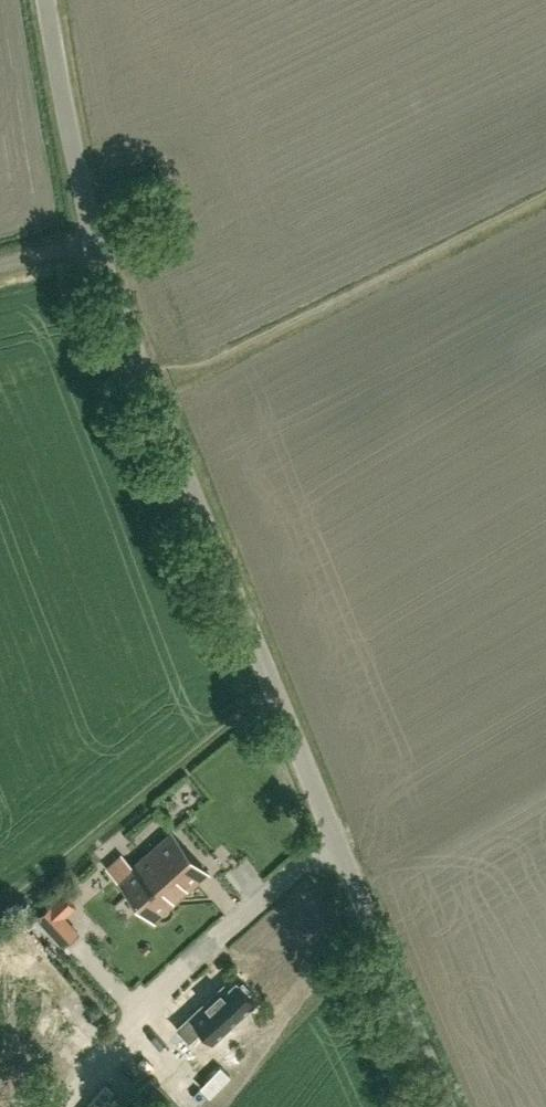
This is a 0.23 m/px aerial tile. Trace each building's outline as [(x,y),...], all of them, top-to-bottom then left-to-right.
[(172,832),(120,879),(155,919),(208,871),(172,832)] [(65,916),(76,906),(64,894),(39,917),(65,944),(78,931),(65,916)] [(21,942),(12,950),(26,966),(35,959),(21,942)] [(228,1028),(256,1003),(237,983),(227,992),(224,988),(192,1017),(214,1040),(228,1028)] [(107,1089),(91,1106),(127,1106),(107,1089)]
